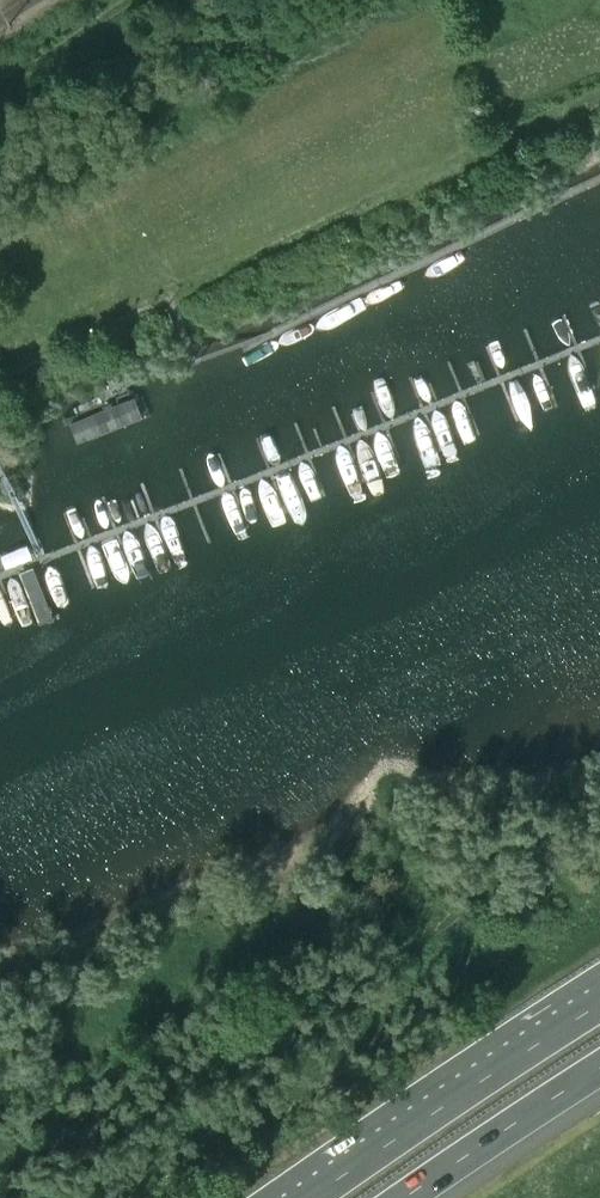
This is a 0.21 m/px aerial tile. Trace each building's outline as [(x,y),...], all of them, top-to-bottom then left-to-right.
[(123,321),(111,326),(116,335),(127,329),(123,321)]
